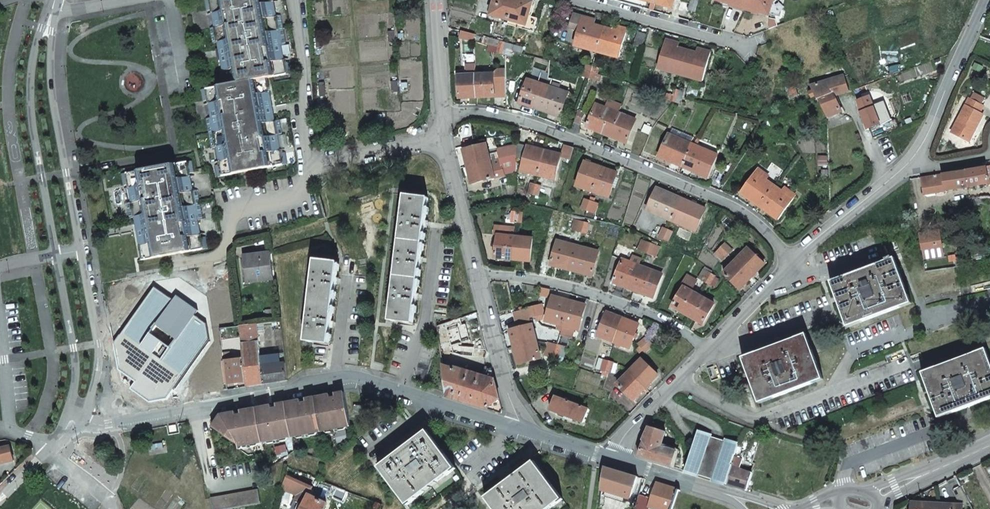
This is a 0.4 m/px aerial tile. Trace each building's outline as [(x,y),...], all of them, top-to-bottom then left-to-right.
[(266,78),(290,73),(288,62),(284,63),(280,45),(285,45),(279,15),(275,16),(272,0),(204,0),(206,10),(211,9),(214,28),(210,28),(212,43),(216,42),(224,85),(200,89),(202,100),(207,99),(210,117),(206,118),(211,147),(216,147),(219,164),(215,165),(217,176),(286,163),(284,153),(279,153),(276,135),(281,135),(278,120),(274,121),(266,78)] [(525,24),(528,15),(531,2),(524,0),(493,0),(490,14),(507,19),(525,24)] [(697,0),(689,0),(687,9),(694,11),(697,0)] [(749,0),(714,0),(746,10),(747,8),(749,0)] [(770,0),(749,0),(747,8),(746,10),(765,15),(770,0)] [(596,50),(602,27),(588,24),(590,19),(573,14),(569,27),(577,29),(573,44),(596,50)] [(537,18),(528,15),(525,24),(524,29),(533,31),(537,18)] [(507,19),(506,24),(524,29),(525,24),(507,19)] [(596,50),(618,57),(626,29),(618,26),(616,31),(602,27),(596,50)] [(473,40),(474,34),(461,30),(459,37),(473,41),(473,40)] [(645,33),(637,31),(633,45),(641,47),(645,33)] [(657,68),(679,74),(686,51),(671,47),(673,42),(664,39),(657,68)] [(499,47),(511,50),(513,44),(501,41),(499,47)] [(504,55),(510,56),(511,50),(499,47),(497,52),(497,53),(504,55)] [(702,80),(710,52),(701,50),(700,55),(695,53),(686,51),(679,74),(702,80)] [(459,99),(475,98),(474,75),(474,64),(464,65),(465,75),(458,76),(459,99)] [(475,98),(494,96),(505,96),(505,81),(505,69),(496,69),(492,73),(474,75),(475,98)] [(599,81),(600,74),(597,73),(590,72),(588,77),(599,81)] [(812,93),(805,97),(808,103),(817,99),(825,118),(840,112),(832,96),(848,90),(842,75),(808,84),(812,93)] [(519,104),(535,109),(559,117),(568,93),(551,87),(527,79),(519,104)] [(790,97),(796,94),(794,86),(787,89),(790,97)] [(877,104),(874,95),(868,98),(871,107),(877,104)] [(868,98),(867,96),(856,100),(858,111),(865,129),(870,127),(871,129),(868,131),(871,139),(875,137),(883,134),(895,129),(892,120),(881,124),(881,122),(878,124),(871,107),(868,98)] [(982,114),(978,112),(982,104),(968,97),(950,131),(966,140),(972,128),(974,129),(982,114)] [(602,134),(625,143),(634,119),(618,113),(594,104),(585,128),(602,134)] [(586,113),(580,110),(575,123),(581,125),(586,113)] [(694,137),(673,127),(670,134),(691,144),(694,137)] [(682,167),(692,144),(691,144),(670,134),(668,133),(658,156),(682,167)] [(467,167),(496,159),(495,153),(488,155),(485,144),(463,149),(467,167)] [(682,167),(706,178),(716,155),(692,144),(682,167)] [(516,154),(516,145),(497,149),(499,158),(516,154)] [(542,158),(543,151),(516,145),(516,154),(515,157),(523,159),(521,172),(537,176),(542,158)] [(554,180),(560,155),(543,151),(542,158),(537,176),(554,180)] [(516,154),(499,158),(496,159),(467,167),(471,183),(501,176),(501,175),(515,172),(515,157),(516,154)] [(129,217),(133,217),(141,260),(207,248),(205,237),(200,238),(197,220),(202,219),(196,189),(192,190),(188,173),(193,172),(191,161),(121,174),(123,184),(127,184),(130,202),(126,203),(129,217)] [(592,192),(599,167),(583,162),(575,186),(592,192)] [(592,192),(608,197),(616,173),(599,167),(592,192)] [(962,170),(965,187),(987,183),(986,181),(989,180),(989,167),(962,170)] [(738,192),(759,206),(772,186),(760,177),(763,173),(755,168),(738,192)] [(965,187),(962,170),(932,174),(919,176),(922,192),(934,191),(934,188),(940,189),(944,190),(965,187)] [(777,219),(793,195),(786,190),(783,194),(772,186),(759,206),(777,219)] [(671,220),(681,198),(656,187),(646,209),(671,220)] [(404,195),(400,228),(389,320),(412,323),(415,302),(416,292),(419,266),(420,256),(423,229),(424,220),(427,197),(404,195)] [(671,220),(694,230),(704,209),(681,198),(671,220)] [(513,235),(514,227),(493,224),(493,233),(496,234),(493,256),(511,258),(513,235)] [(658,236),(664,238),(667,230),(662,228),(658,236)] [(940,246),(938,231),(932,232),(934,247),(940,246)] [(931,248),(929,232),(918,234),(920,249),(922,258),(933,257),(931,248)] [(940,246),(934,247),(932,232),(929,232),(931,248),(933,257),(942,255),(940,246)] [(528,260),(531,237),(513,235),(511,258),(528,260)] [(566,268),(591,275),(598,250),(581,246),(556,238),(549,263),(566,268)] [(727,254),(730,250),(723,243),(720,247),(727,254)] [(727,254),(720,247),(717,250),(724,257),(727,254)] [(763,263),(747,247),(734,260),(751,276),(763,263)] [(250,282),(274,279),(271,252),(243,255),(245,267),(248,266),(250,282)] [(628,288),(652,297),(661,274),(645,267),(620,258),(611,282),(628,288)] [(336,276),(337,262),(314,259),(305,341),(328,344),(329,330),(331,320),(334,286),(336,276)] [(751,276),(734,260),(722,273),(738,289),(751,276)] [(844,328),(909,305),(893,260),(829,282),(844,328)] [(705,282),(709,274),(705,272),(701,269),(697,277),(701,279),(705,282)] [(671,306),(686,315),(697,295),(689,290),(695,279),(686,274),(680,285),(682,286),(671,306)] [(705,282),(709,284),(714,276),(709,274),(705,282)] [(154,289),(113,342),(118,369),(135,381),(129,389),(147,403),(164,399),(209,340),(205,324),(193,316),(197,310),(175,295),(171,301),(154,289)] [(702,323),(713,304),(697,295),(686,315),(702,323)] [(545,321),(562,325),(569,301),(551,296),(545,321)] [(578,330),(584,305),(569,301),(562,325),(578,330)] [(535,319),(530,305),(527,306),(529,315),(531,314),(533,320),(535,319)] [(597,336),(613,342),(622,318),(606,312),(597,336)] [(622,318),(613,342),(629,348),(638,325),(622,318)] [(287,380),(285,362),(261,365),(260,355),(256,323),(238,325),(238,326),(242,356),(243,359),(245,381),(246,386),(287,380)] [(536,341),(531,324),(510,329),(514,347),(536,341)] [(759,402),(822,379),(805,334),(741,357),(759,402)] [(636,350),(637,351),(648,342),(644,337),(637,343),(640,346),(636,350)] [(536,341),(514,347),(518,363),(540,358),(536,341)] [(644,351),(651,345),(648,342),(637,351),(638,352),(639,353),(643,349),(644,351)] [(551,359),(553,360),(556,345),(551,345),(547,343),(544,356),(551,358),(551,359)] [(989,397),(989,367),(983,349),(919,373),(936,418),(989,397)] [(261,365),(285,362),(284,353),(260,355),(261,365)] [(645,387),(657,375),(640,358),(628,371),(645,387)] [(245,381),(243,359),(235,359),(223,361),(223,362),(225,384),(245,381)] [(609,372),(612,363),(607,362),(604,376),(606,376),(607,372),(609,372)] [(498,399),(492,375),(490,367),(489,366),(487,373),(486,378),(469,374),(441,366),(445,395),(486,408),(498,399)] [(645,387),(628,371),(615,384),(632,400),(645,387)] [(220,415),(212,427),(238,444),(239,447),(349,426),(343,393),(335,395),(335,397),(330,398),(330,396),(305,400),(306,403),(301,404),(300,401),(283,404),(276,405),(277,408),(272,409),(271,406),(241,412),(241,414),(235,416),(235,413),(220,415)] [(542,408),(574,418),(579,406),(546,395),(542,408)] [(361,414),(362,406),(353,406),(353,414),(361,414)] [(659,446),(664,431),(648,426),(641,441),(637,455),(670,466),(675,451),(659,446)] [(455,468),(426,430),(378,466),(406,505),(455,468)] [(711,478),(723,440),(697,431),(684,470),(711,478)] [(733,457),(734,457),(738,444),(723,440),(711,478),(726,483),(732,463),(731,462),(733,457)] [(12,460),(9,446),(0,448),(0,460),(2,459),(2,463),(12,460)] [(746,490),(751,473),(739,469),(742,460),(734,457),(733,457),(731,462),(732,463),(726,483),(746,490)] [(533,461),(485,497),(493,508),(548,508),(561,499),(533,461)] [(600,489),(630,499),(637,477),(603,466),(602,471),(600,489)] [(307,494),(310,488),(285,477),(283,486),(299,493),(292,508),(323,508),(325,503),(311,496),(307,494)] [(657,508),(670,508),(676,489),(657,483),(649,507),(657,508)] [(960,488),(953,492),(958,503),(968,504),(960,488)] [(210,498),(212,508),(223,508),(260,503),(257,489),(210,498)]
